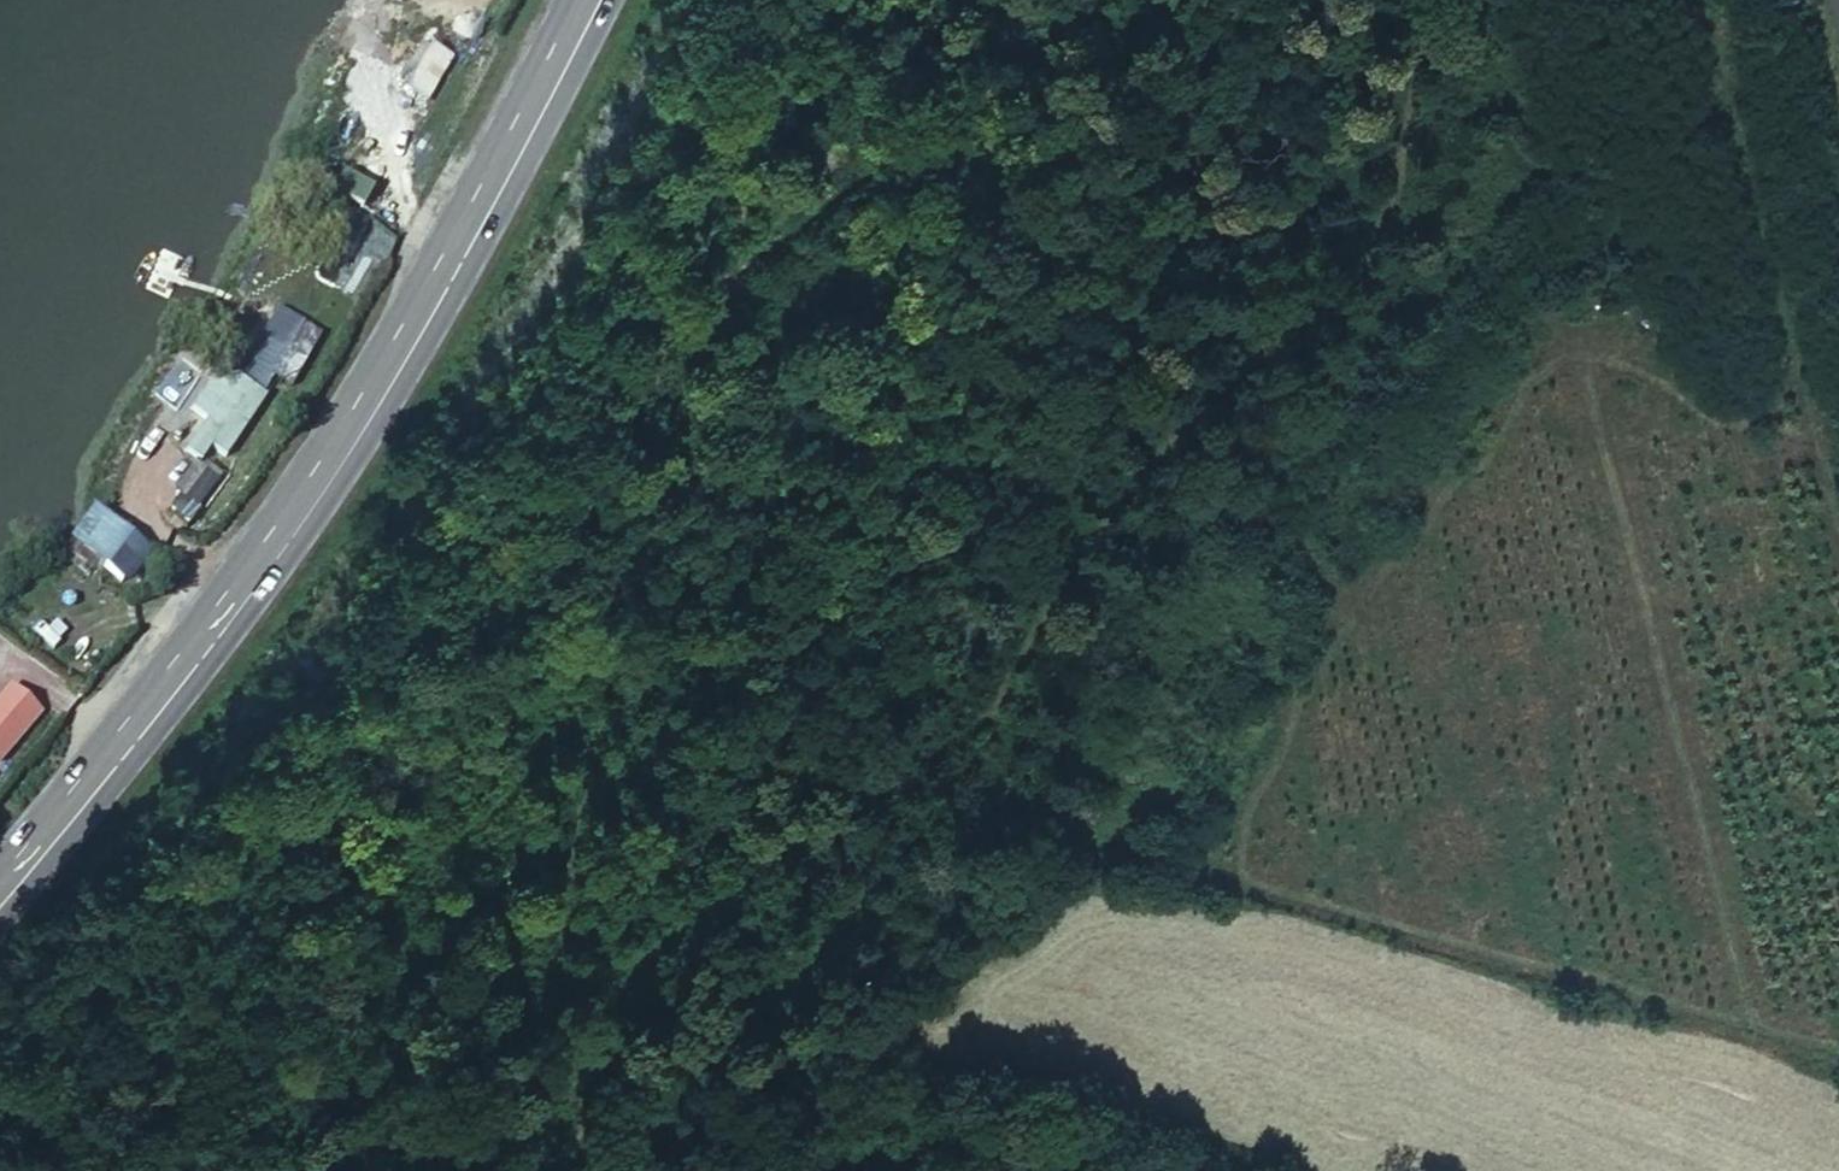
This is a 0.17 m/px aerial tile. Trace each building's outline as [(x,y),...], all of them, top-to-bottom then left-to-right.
[(416,100),(437,55),(415,46),(394,91),(416,100)] [(369,192),(340,175),(333,192),(361,208),(369,192)] [(328,204),(324,216),(344,224),(348,213),(328,204)] [(218,360),(199,385),(218,398),(229,384),(243,394),(278,348),(264,338),(236,374),(218,360)] [(196,460),(161,500),(176,513),(186,502),(183,499),(208,471),(196,460)] [(138,556),(96,524),(77,549),(101,568),(96,574),(114,588),(138,556)] [(0,698),(0,751),(36,712),(9,687),(0,698)]
